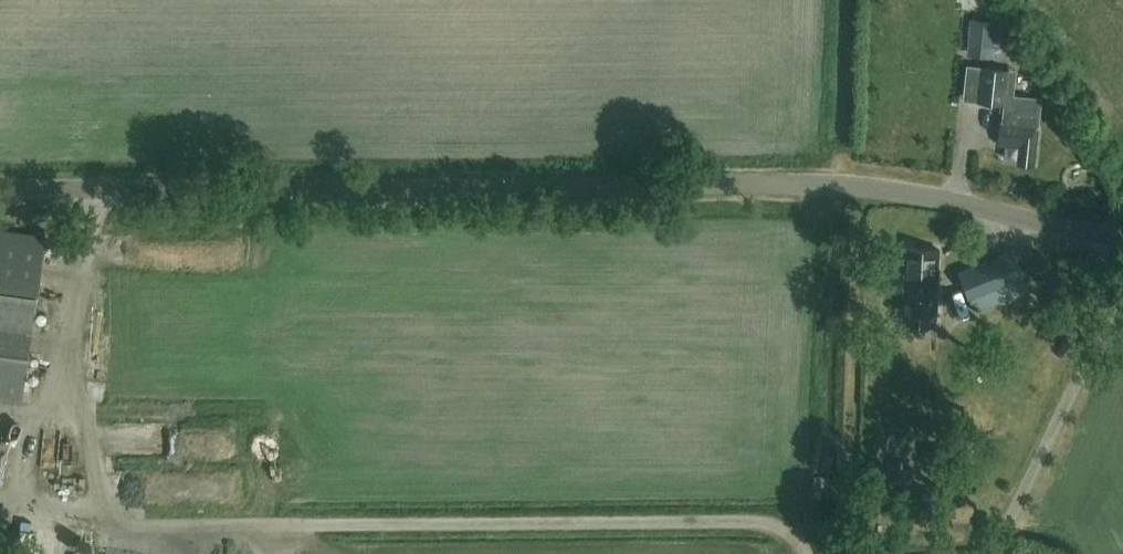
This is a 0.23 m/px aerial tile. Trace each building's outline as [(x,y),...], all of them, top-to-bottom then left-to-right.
[(994,19),(970,17),(967,44),(992,46),(994,19)] [(1013,95),(1015,77),(1016,70),(981,66),(978,100),(1004,103),(1002,120),(1001,120),(999,142),(1020,144),(1018,162),(1033,164),(1037,126),(1038,126),(1041,97),(1013,95)] [(35,305),(45,236),(0,230),(0,400),(22,403),(35,305)] [(936,322),(939,249),(906,247),(902,321),(936,322)] [(1013,250),(959,272),(969,297),(1023,275),(1013,250)]
